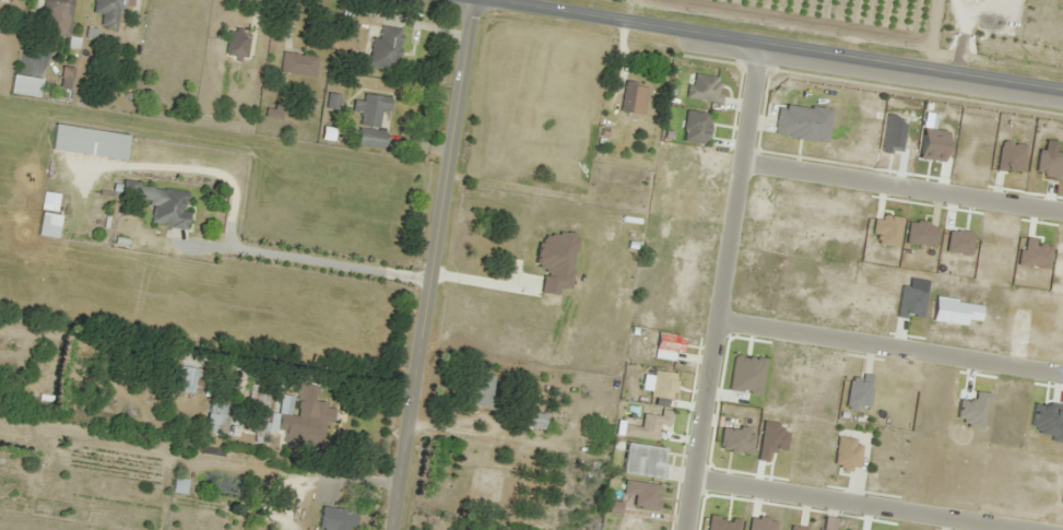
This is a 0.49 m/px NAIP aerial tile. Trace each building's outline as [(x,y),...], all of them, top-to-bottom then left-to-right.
[(40,16),(57,19),(55,34),(66,36),(72,0),(42,0),(40,16)] [(113,31),(120,0),(93,0),(90,13),(101,15),(98,27),(113,31)] [(365,67),(394,71),(399,28),(380,25),(378,37),(369,36),(365,67)] [(246,57),(247,32),(225,32),(225,56),(246,57)] [(280,74),(314,75),(315,55),(280,54),(280,74)] [(716,101),(719,76),(688,73),(686,98),(716,101)] [(35,98),(39,79),(10,74),(7,93),(35,98)] [(648,87),(625,79),(615,108),(638,116),(648,87)] [(352,100),(352,126),(378,126),(378,109),(388,109),(388,96),(362,96),(362,100),(352,100)] [(825,142),(829,110),(777,102),(773,135),(825,142)] [(708,113),(685,109),(680,140),(703,144),(708,113)] [(123,159),(126,134),(51,124),(48,150),(123,159)] [(119,195),(134,198),(137,182),(122,179),(119,195)] [(184,229),(187,210),(182,210),(185,192),(151,187),(146,223),(184,229)] [(34,235),(53,239),(58,215),(38,212),(34,235)] [(576,237),(546,234),(545,253),(534,252),(532,268),(573,272),(576,237)] [(199,395),(205,370),(178,365),(173,390),(199,395)] [(489,374),(470,374),(470,407),(489,407),(489,374)] [(261,435),(321,435),(322,422),(333,422),(333,403),(312,403),(312,385),(298,385),(298,414),(290,414),(290,386),(278,386),(277,412),(261,412),(261,435)] [(220,404),(209,403),(206,430),(218,431),(220,404)] [(539,428),(540,413),(521,410),(519,426),(539,428)] [(185,479),(172,478),(171,491),(184,493),(185,479)] [(355,510),(320,506),(317,529),(347,529),(347,527),(353,528),(355,510)]
